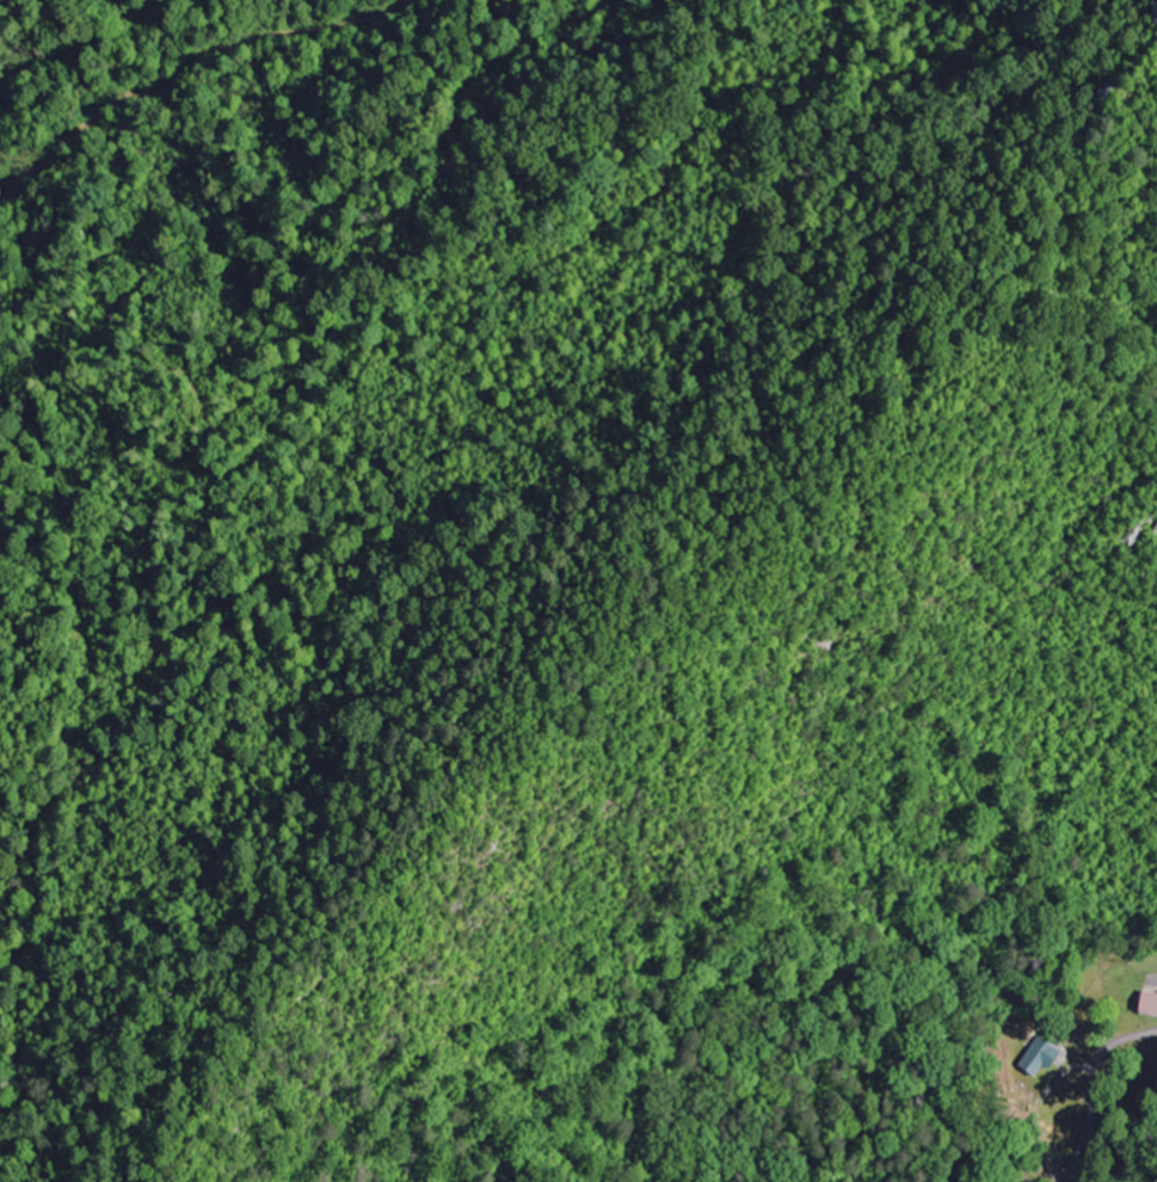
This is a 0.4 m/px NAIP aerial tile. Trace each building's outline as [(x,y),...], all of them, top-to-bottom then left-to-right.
[(1148,993),(1147,1015),(1156,1016),(1156,994),(1148,993)] [(1058,1071),(1066,1053),(1056,1048),(1058,1042),(1038,1033),(1022,1068),(1038,1076),(1043,1064),(1058,1071)]
